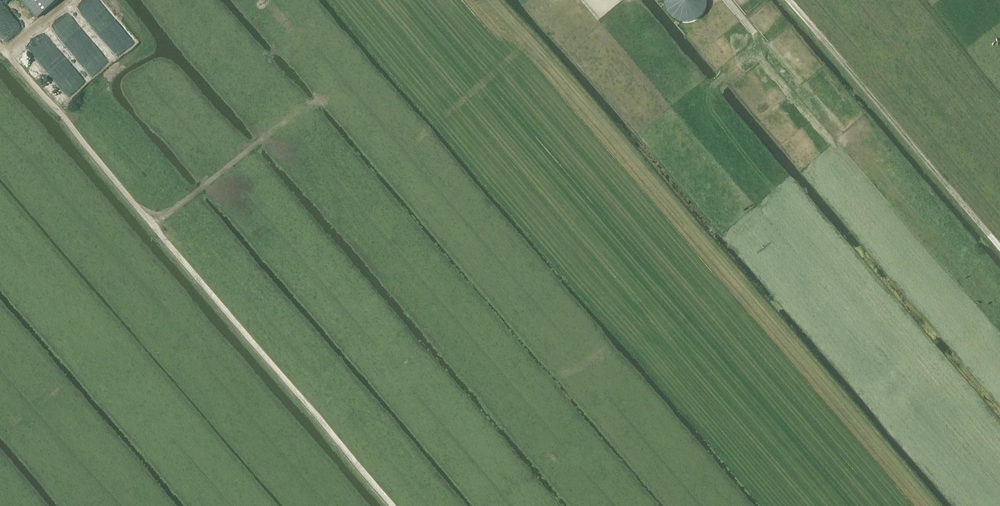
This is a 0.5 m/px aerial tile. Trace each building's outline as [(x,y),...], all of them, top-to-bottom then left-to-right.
[(37,19),(59,0),(21,0),(37,19)]
